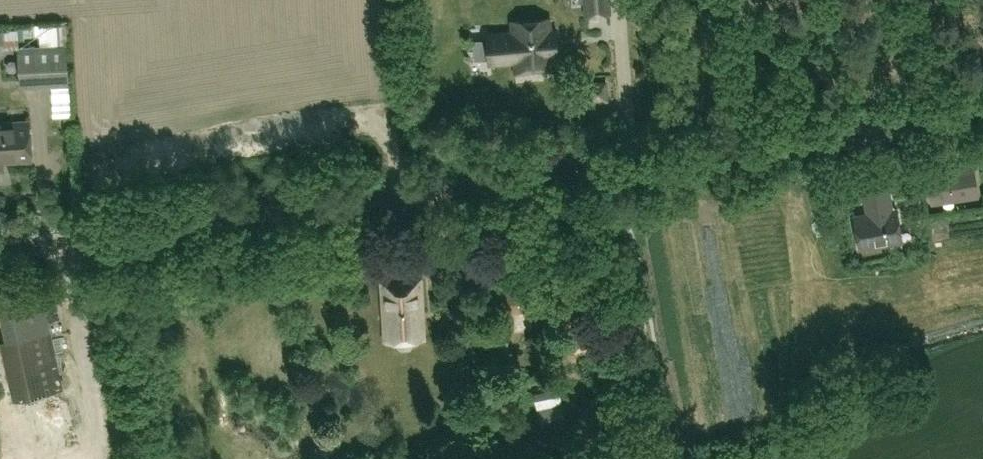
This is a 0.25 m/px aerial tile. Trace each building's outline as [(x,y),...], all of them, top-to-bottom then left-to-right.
[(611,13),(610,0),(584,0),(585,18),(611,13)] [(550,29),(549,18),(511,21),(512,33),(486,35),(488,59),(514,57),(515,72),(527,72),(527,69),(542,67),(542,70),(553,69),(552,53),(557,53),(555,29),(550,29)] [(42,25),(43,46),(63,45),(63,25),(42,25)] [(8,47),(25,46),(24,28),(7,29),(8,47)] [(14,87),(57,85),(58,117),(76,116),(74,61),(13,64),(14,87)] [(588,101),(609,99),(607,78),(586,80),(588,101)] [(31,160),(29,120),(0,121),(0,170),(4,169),(3,161),(31,160)] [(978,193),(974,167),(925,175),(929,201),(978,193)] [(864,190),(868,213),(854,215),(858,246),(901,239),(896,207),(891,208),(888,187),(864,190)] [(384,340),(397,339),(397,346),(400,348),(409,348),(412,345),(412,338),(424,337),(421,277),(381,280),(384,340)] [(496,296),(499,316),(535,312),(533,292),(519,293),(518,285),(505,286),(506,295),(496,296)] [(28,458),(77,458),(62,342),(13,348),(28,458)] [(533,391),(539,422),(541,425),(565,420),(559,389),(558,386),(533,391)]
